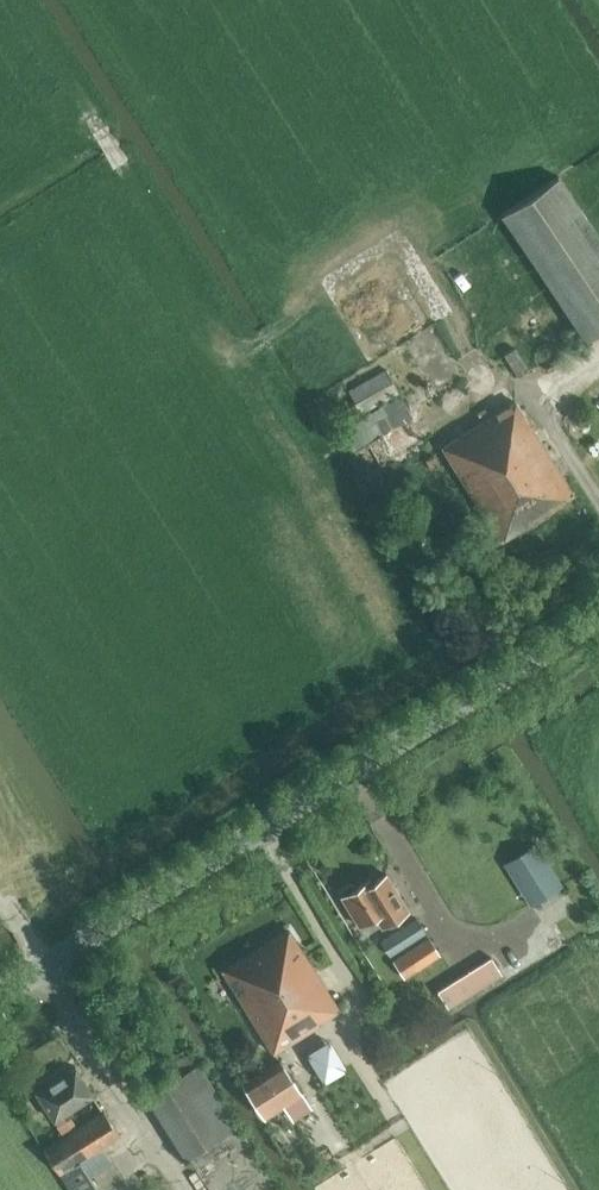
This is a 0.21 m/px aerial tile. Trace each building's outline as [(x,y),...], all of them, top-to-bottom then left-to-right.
[(598,332),(598,237),(559,176),(501,215),(586,341),(598,332)] [(504,354),(518,377),(529,370),(515,348),(504,354)] [(361,414),(399,392),(386,369),(349,390),(361,414)] [(342,430),(348,441),(354,451),(368,443),(382,465),(427,441),(401,396),(342,430)] [(574,494),(515,400),(442,447),(501,541),(526,525),(527,526),(549,513),(548,511),(574,494)] [(504,863),(531,905),(563,886),(536,843),(504,863)] [(341,896),(360,926),(375,916),(382,926),(408,910),(385,874),(371,882),(368,879),(355,887),(353,883),(351,883),(342,889),(341,891),(343,894),(341,896)] [(380,941),(385,948),(390,956),(426,932),(417,917),(380,941)] [(222,970),(273,1053),(320,1025),(319,1022),(339,1008),(290,930),(222,970)] [(429,937),(412,948),(393,961),(405,978),(441,955),(429,937)] [(492,956),(438,990),(448,1006),(502,972),(492,956)] [(309,1049),(326,1080),(349,1067),(332,1037),(309,1049)] [(185,1159),(189,1157),(238,1125),(200,1063),(198,1064),(188,1046),(138,1077),(149,1094),(145,1096),(185,1159)] [(279,1060),(242,1084),(265,1120),(285,1107),(293,1121),(311,1110),(279,1060)] [(36,1091),(55,1121),(94,1095),(75,1066),(36,1091)] [(44,1148),(70,1189),(98,1189),(79,1160),(120,1135),(104,1110),(44,1148)] [(277,1185),(239,1125),(238,1125),(189,1157),(210,1189),(269,1189),(277,1185)]
